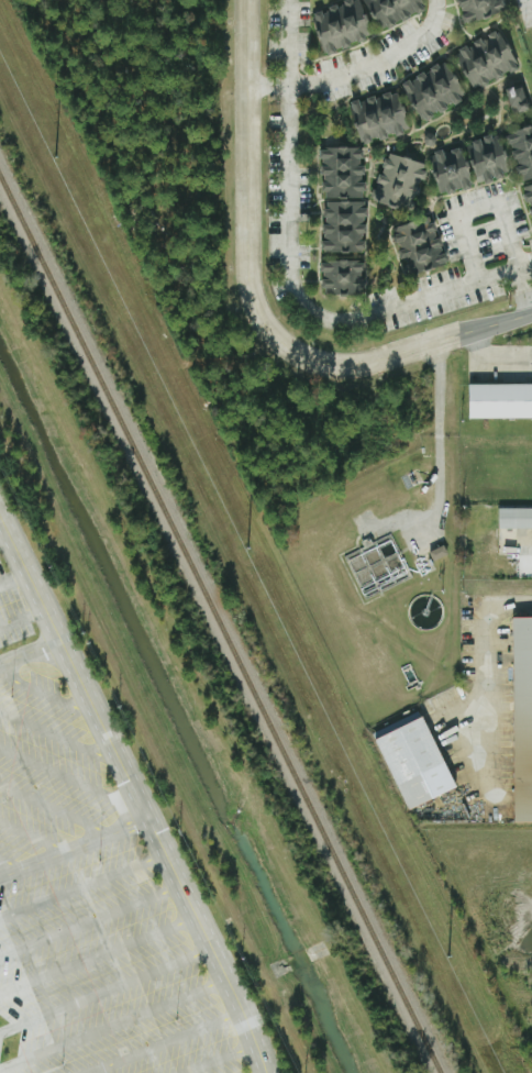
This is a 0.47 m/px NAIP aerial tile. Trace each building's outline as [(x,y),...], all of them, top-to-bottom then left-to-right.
[(361,0),(354,0),(312,15),(326,55),(375,38),(361,0)] [(426,11),(421,0),(365,0),(379,33),(426,11)] [(466,25),(507,13),(503,0),(458,0),(466,25)] [(456,52),(472,91),(520,71),(508,42),(485,52),(481,42),(456,52)] [(467,98),(447,61),(402,85),(422,122),(467,98)] [(531,110),(524,87),(507,92),(515,116),(531,110)] [(362,144),(410,130),(399,91),(350,105),(362,144)] [(508,133),(522,184),(523,184),(531,215),(531,127),(508,133)] [(474,186),(463,145),(430,155),(442,195),(474,186)] [(326,252),(365,251),(365,233),(366,233),(366,218),(369,217),(368,207),(365,208),(363,146),(322,148),(326,252)] [(373,200),(410,210),(415,195),(418,196),(427,163),(386,152),(373,200)] [(394,228),(407,275),(447,264),(434,217),(394,228)] [(323,293),(365,292),(365,271),(366,271),(366,260),(322,261),(323,293)] [(468,418),(531,418),(531,385),(468,385),(468,418)] [(498,508),(498,529),(531,529),(531,508),(498,508)] [(433,560),(447,554),(444,546),(430,551),(433,560)] [(512,822),(531,822),(531,618),(511,618),(512,822)] [(454,788),(422,717),(374,738),(406,809),(454,788)]
